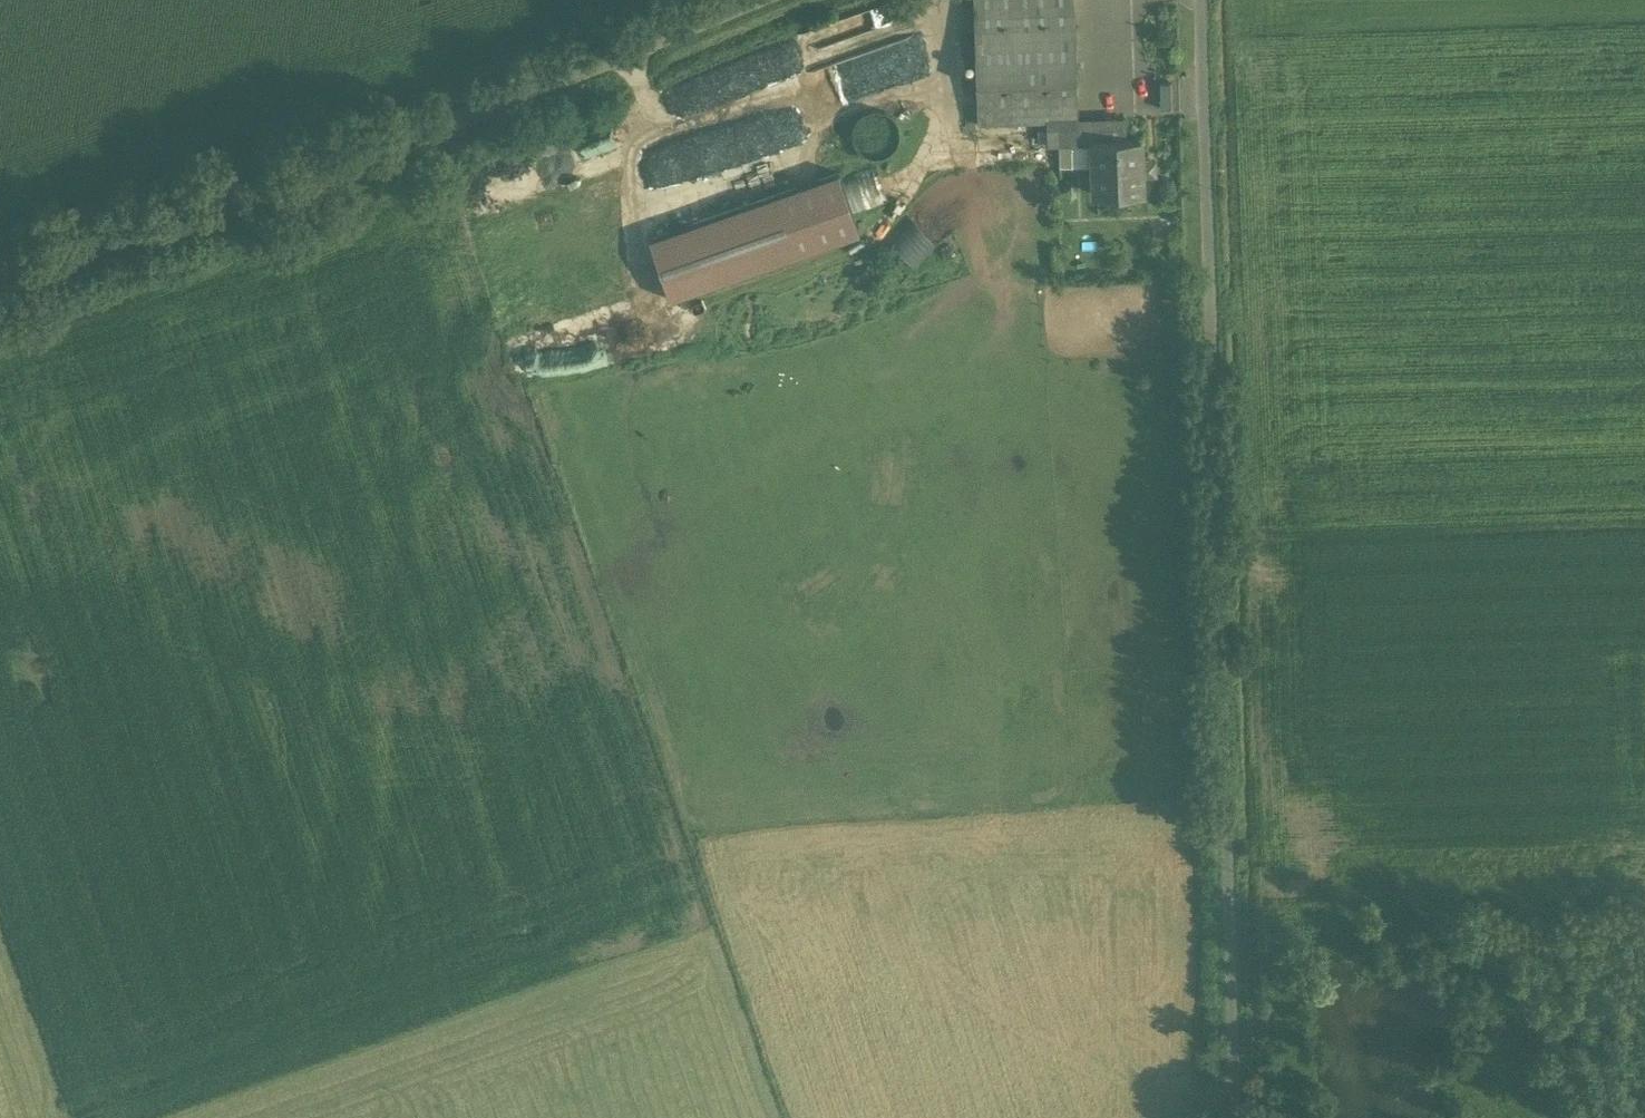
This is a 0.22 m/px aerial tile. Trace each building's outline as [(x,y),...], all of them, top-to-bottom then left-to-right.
[(978,119),(1078,115),(1073,0),(973,0),(978,119)] [(1145,137),(1089,139),(1091,196),(1146,194),(1145,137)] [(672,297),(858,229),(836,169),(649,237),(672,297)]
